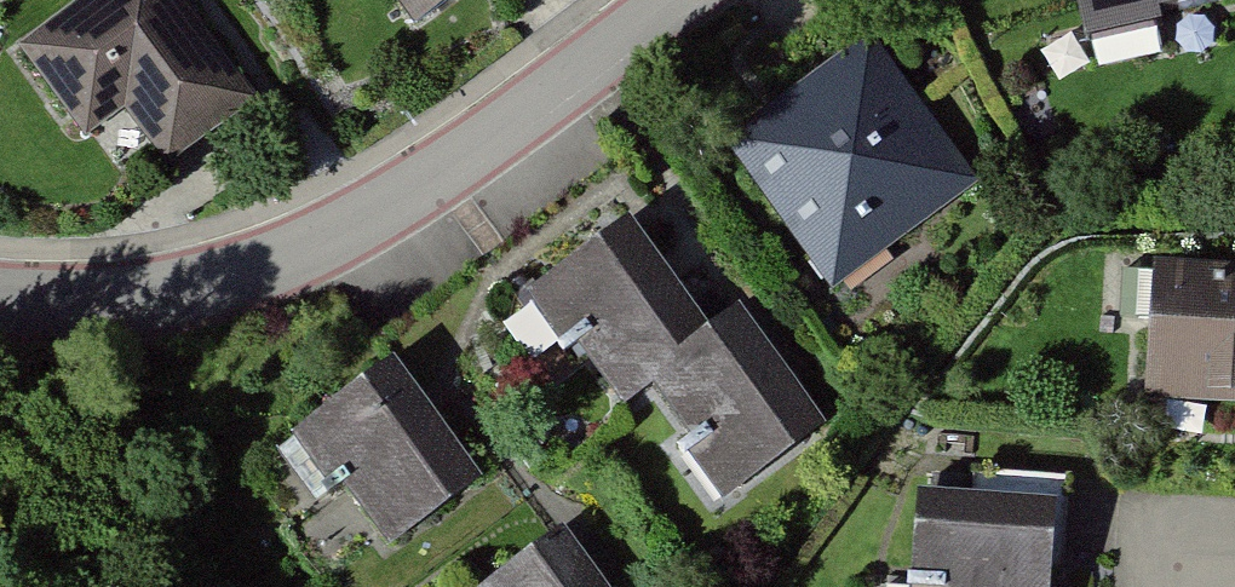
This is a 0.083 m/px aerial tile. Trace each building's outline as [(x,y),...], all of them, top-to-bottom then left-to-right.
[(175,0),(81,0),(9,55),(80,146),(122,114),(165,170),(254,101),(175,0)] [(413,28),(454,0),(393,0),(413,28)] [(1082,41),(1226,6),(1224,0),(1072,0),(1082,41)] [(866,42),(725,151),(834,291),(975,182),(866,42)] [(643,386),(710,335),(623,223),(519,303),(606,414),(643,386)] [(1151,268),(1145,404),(1234,409),(1234,272),(1151,268)] [(710,335),(643,386),(731,499),(828,424),(741,311),(710,335)] [(389,365),(289,442),(375,553),(475,476),(389,365)] [(912,499),(907,586),(1049,586),(1054,507),(912,499)] [(492,586),(602,586),(560,534),(492,586)]
